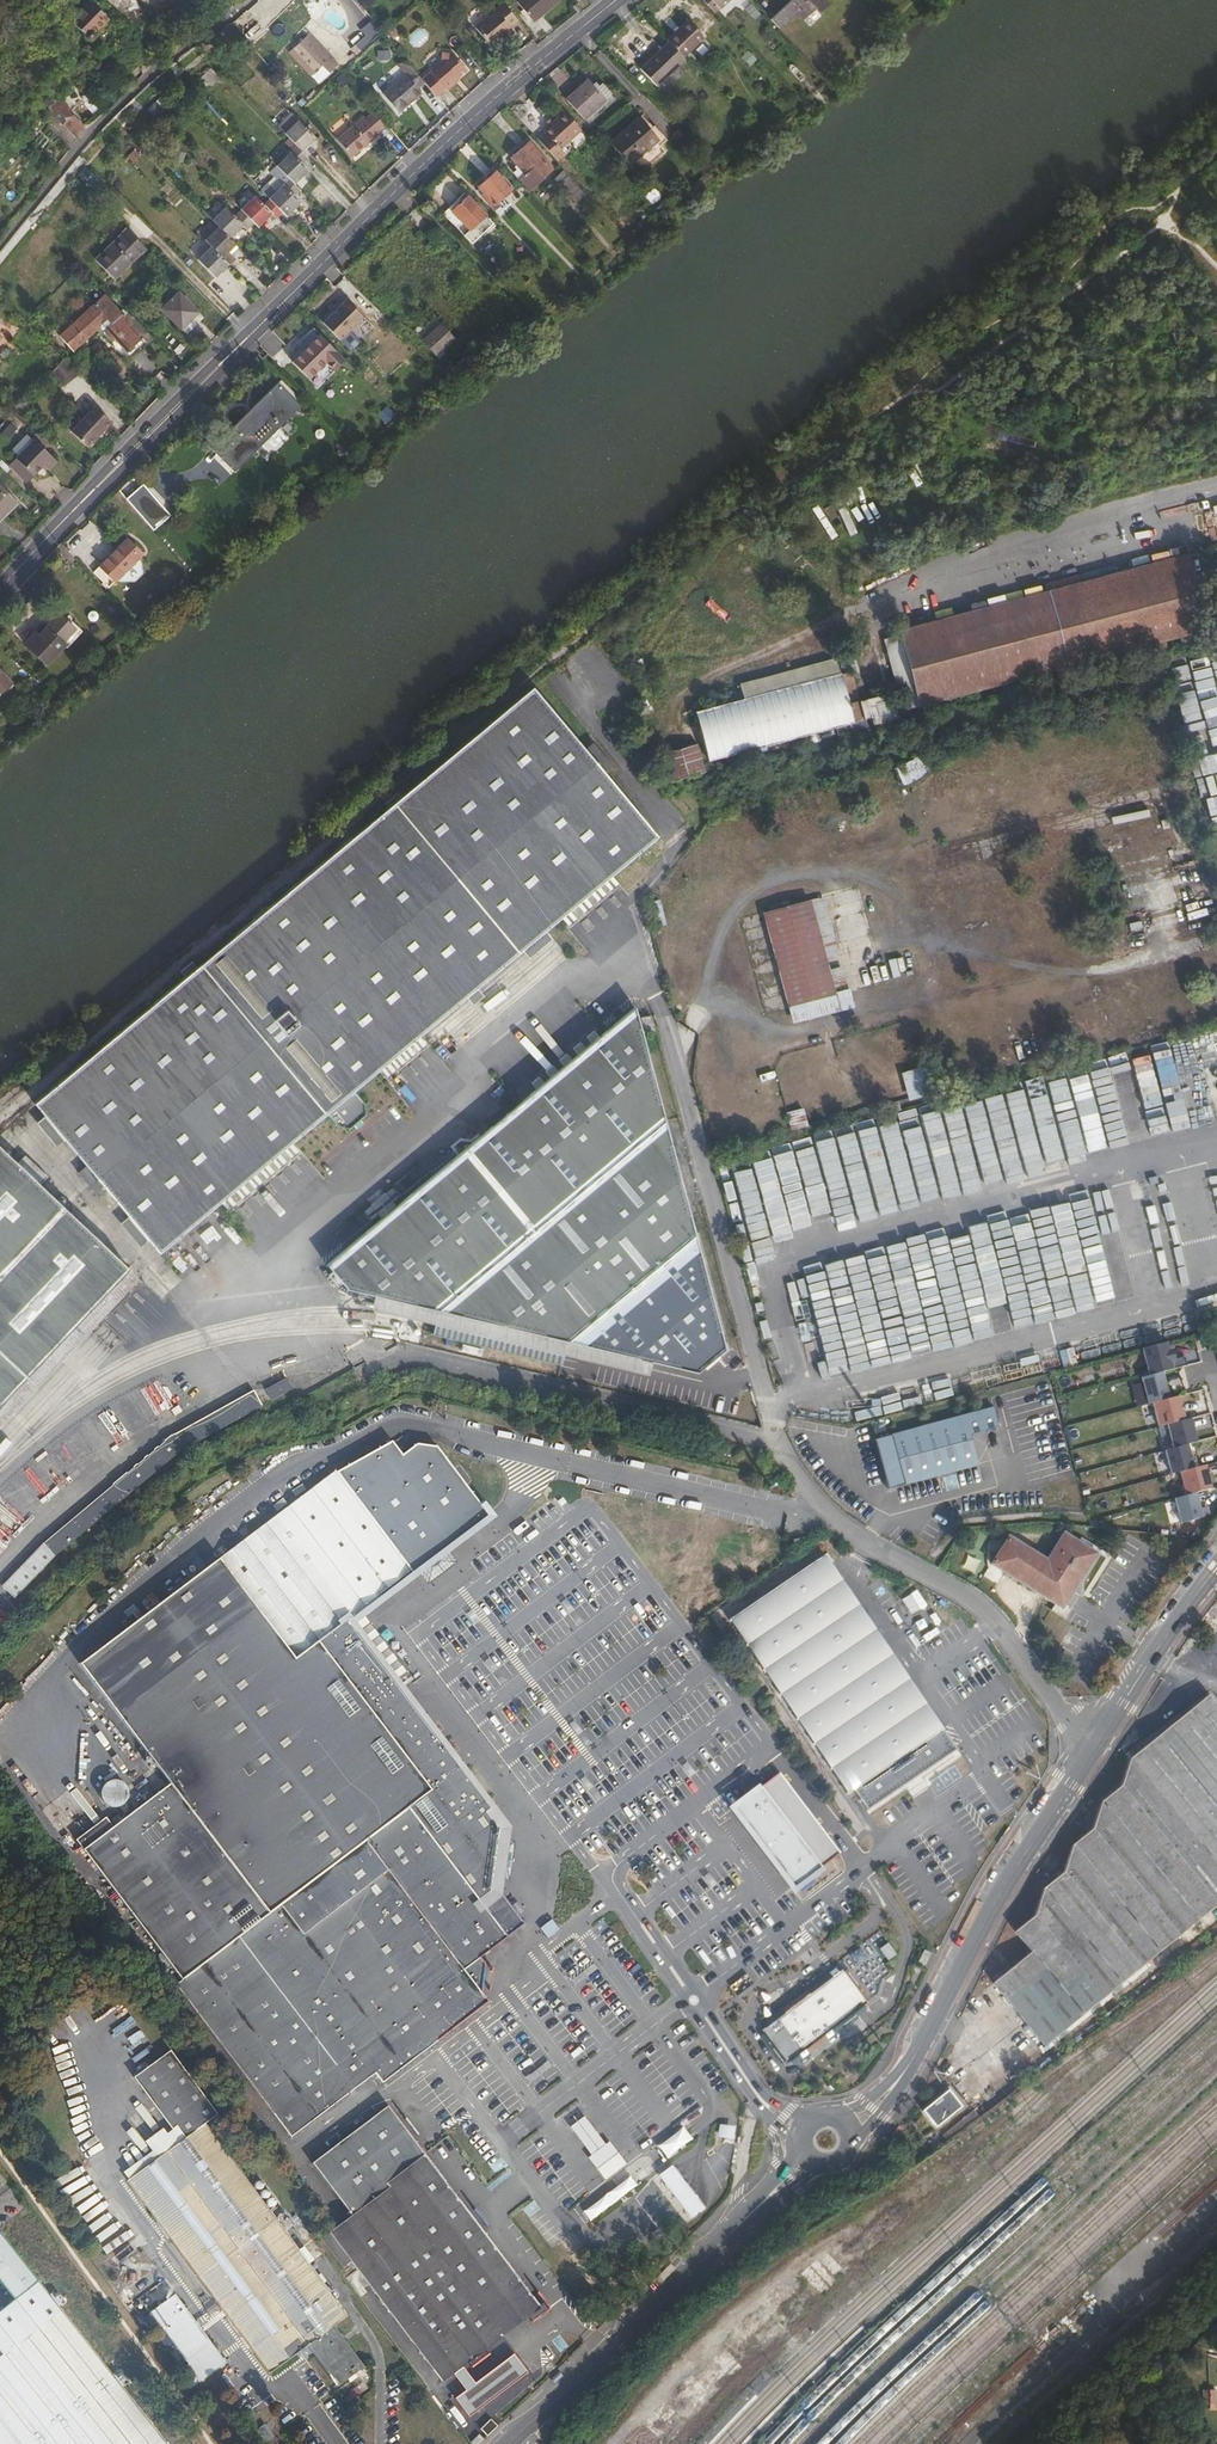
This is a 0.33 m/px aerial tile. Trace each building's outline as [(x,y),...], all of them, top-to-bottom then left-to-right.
[(81,6),(83,9),(72,20),(85,34),(85,36),(86,37),(87,37),(89,37),(90,36),(92,32),(97,27),(102,24),(102,16),(98,11),(100,9),(92,0),(88,0),(81,6)] [(532,20),(557,0),(516,0),(532,20)] [(714,13),(728,0),(701,0),(714,13)] [(769,18),(780,30),(795,17),(797,19),(800,17),(808,26),(821,15),(819,12),(828,4),(824,0),(789,0),(769,18)] [(493,11),(474,28),(490,47),(498,41),(501,43),(512,34),(493,11)] [(687,20),(666,40),(668,42),(683,58),(704,37),(687,20)] [(308,32),(289,48),(315,78),(338,59),(330,50),(326,53),(308,32)] [(683,58),(668,42),(641,68),(658,86),(685,60),(683,58)] [(437,76),(427,84),(428,85),(441,100),(449,93),(450,95),(458,88),(457,86),(471,75),(456,57),(455,58),(447,55),(446,65),(435,74),(437,76)] [(428,85),(427,84),(416,71),(387,96),(402,114),(425,94),(421,91),(428,85)] [(69,75),(49,92),(54,98),(73,81),(69,75)] [(587,80),(566,99),(588,124),(615,100),(600,84),(595,89),(587,80)] [(56,118),(73,134),(82,125),(61,105),(52,115),(56,118)] [(541,133),(536,137),(556,160),(562,154),(558,149),(579,129),(562,110),(549,122),(547,120),(544,123),(546,125),(540,131),(541,133)] [(368,119),(341,142),(355,158),(382,135),(381,134),(390,126),(379,113),(370,120),(368,119)] [(298,148),(305,154),(319,141),(295,116),(281,130),(298,148)] [(639,117),(610,141),(628,163),(657,139),(639,117)] [(48,126),(64,143),(73,134),(56,118),(48,126)] [(520,166),(514,171),(529,188),(552,168),(529,142),(512,157),(520,166)] [(280,170),(286,177),(298,189),(311,176),(305,169),(312,162),(305,154),(298,148),(291,155),(293,157),(280,170)] [(496,171),(479,186),(485,192),(482,195),(494,208),(504,200),(502,197),(512,188),(496,171)] [(273,203),(274,204),(287,217),(291,221),(304,208),(297,202),(304,195),(298,189),(286,177),(280,184),(286,190),(273,203)] [(465,192),(443,211),(471,242),(492,222),(465,192)] [(245,213),(247,215),(258,227),(263,231),(276,219),(280,223),(287,217),(274,204),(267,211),(257,201),(245,213)] [(217,224),(223,230),(234,242),(247,229),(251,234),(258,227),(247,215),(239,222),(229,212),(217,224)] [(208,244),(216,251),(226,263),(240,249),(234,242),(223,230),(208,244)] [(119,233),(92,257),(108,276),(136,251),(119,233)] [(482,236),(474,244),(480,251),(488,243),(482,236)] [(216,251),(201,265),(218,283),(233,270),(226,263),(216,251)] [(178,291),(161,308),(180,328),(198,312),(178,291)] [(60,337),(73,351),(101,325),(127,351),(139,340),(127,327),(130,324),(103,296),(60,337)] [(346,299),(323,322),(340,340),(363,317),(346,299)] [(442,324),(424,339),(437,354),(455,340),(442,324)] [(317,335),(292,360),(310,379),(336,354),(317,335)] [(52,373),(64,387),(78,374),(65,361),(52,373)] [(277,384),(213,451),(233,471),(296,404),(277,384)] [(96,407),(72,432),(88,447),(112,423),(96,407)] [(36,437),(9,465),(27,483),(45,466),(49,470),(59,460),(36,437)] [(18,504),(0,485),(0,522),(18,504)] [(114,582),(139,557),(129,546),(132,544),(127,539),(99,566),(114,582)] [(59,541),(56,544),(69,560),(73,557),(67,550),(59,541)] [(900,634),(883,639),(902,710),(1208,629),(1189,554),(899,631),(900,634)] [(75,628),(59,613),(46,626),(47,627),(40,635),(36,632),(24,644),(47,666),(65,646),(62,643),(75,628)] [(743,699),(695,712),(708,760),(863,720),(859,702),(848,705),(845,691),(855,688),(851,671),(840,674),(837,659),(739,685),(743,699)] [(1190,663),(1213,751),(1216,750),(1216,692),(1208,659),(1190,663)] [(1185,665),(1167,670),(1180,711),(1197,705),(1185,665)] [(9,684),(0,674),(0,692),(9,684)] [(266,909),(255,918),(34,1103),(44,1116),(64,1140),(87,1166),(78,1173),(98,1197),(106,1190),(128,1216),(148,1240),(159,1253),(220,1202),(228,1195),(234,1190),(242,1183),(246,1180),(254,1173),(258,1170),(266,1163),(270,1160),(278,1153),(283,1149),(291,1142),(327,1113),(337,1125),(348,1129),(365,1114),(364,1103),(353,1090),(380,1068),(388,1061),(390,1060),(398,1053),(400,1052),(408,1045),(410,1043),(418,1036),(466,997),(477,987),(522,950),(545,930),(561,917),(569,910),(576,904),(585,897),(590,893),(598,885),(602,882),(611,875),(657,836),(605,774),(613,767),(593,743),(585,750),(532,687),(352,838),(340,847),(266,909)] [(892,722),(886,697),(861,703),(867,728),(892,722)] [(697,744),(662,754),(670,782),(706,771),(697,744)] [(1207,775),(1216,773),(1216,754),(1203,757),(1207,775)] [(1216,818),(1216,779),(1207,781),(1215,819),(1216,818)] [(333,838),(340,847),(352,838),(344,828),(333,838)] [(618,884),(611,875),(602,882),(610,891),(618,884)] [(606,894),(598,885),(590,893),(597,901),(606,894)] [(788,1006),(848,991),(841,966),(830,969),(827,959),(839,956),(823,896),(763,913),(788,1006)] [(592,906),(585,897),(576,904),(584,913),(592,906)] [(248,910),(255,918),(266,909),(259,900),(248,910)] [(576,919),(569,910),(561,917),(568,926),(576,919)] [(553,939),(545,930),(522,950),(529,959),(553,939)] [(870,966),(874,983),(899,977),(895,960),(870,966)] [(484,996),(477,987),(466,997),(473,1005),(484,996)] [(852,1008),(848,991),(788,1006),(792,1023),(852,1008)] [(397,1206),(381,1219),(327,1264),(347,1289),(375,1295),(652,1362),(697,1372),(725,1348),(635,1007),(599,1037),(591,1043),(586,1048),(578,1055),(572,1060),(564,1066),(558,1071),(550,1078),(544,1083),(536,1089),(489,1129),(485,1123),(476,1131),(480,1136),(397,1206)] [(650,1015),(642,1017),(645,1032),(654,1030),(650,1015)] [(591,1043),(599,1037),(594,1031),(587,1038),(591,1043)] [(426,1044),(418,1036),(410,1043),(418,1051),(426,1044)] [(573,1049),(578,1055),(586,1048),(581,1043),(573,1049)] [(415,1053),(408,1045),(400,1052),(407,1060),(415,1053)] [(1170,1051),(1151,1055),(1163,1122),(1182,1118),(1170,1051)] [(405,1062),(398,1053),(390,1060),(397,1069),(405,1062)] [(559,1061),(564,1066),(572,1060),(567,1054),(559,1061)] [(1138,1102),(1156,1097),(1145,1057),(1127,1062),(1138,1102)] [(395,1070),(388,1061),(380,1068),(387,1077),(395,1070)] [(937,1061),(901,1072),(909,1100),(944,1089),(937,1061)] [(1125,1145),(1142,1141),(1124,1063),(1104,1068),(1104,1069),(1085,1074),(1097,1123),(1118,1118),(1125,1145)] [(545,1072),(550,1078),(558,1071),(553,1066),(545,1072)] [(1183,1075),(1184,1113),(1200,1113),(1199,1075),(1183,1075)] [(531,1084),(536,1089),(544,1083),(539,1077),(531,1084)] [(1072,1108),(1077,1152),(1094,1150),(1090,1106),(1072,1108)] [(803,1108),(786,1112),(791,1130),(808,1126),(803,1108)] [(64,1140),(44,1116),(36,1123),(56,1147),(64,1140)] [(299,1151),(291,1142),(283,1149),(291,1158),(299,1151)] [(813,1163),(805,1164),(818,1212),(843,1206),(838,1187),(846,1185),(845,1182),(861,1178),(852,1144),(819,1153),(819,1150),(810,1152),(813,1163)] [(128,1269),(129,1268),(40,1184),(47,1177),(25,1155),(18,1163),(0,1146),(0,1404),(128,1269)] [(286,1162),(278,1153),(270,1160),(278,1168),(286,1162)] [(274,1172),(266,1163),(258,1170),(266,1178),(274,1172)] [(262,1182),(254,1173),(246,1180),(254,1189),(262,1182)] [(1202,1179),(1210,1195),(1216,1192),(1216,1185),(1212,1174),(1202,1179)] [(933,1240),(954,1338),(973,1340),(973,1333),(1018,1324),(1019,1330),(1035,1326),(1036,1316),(1056,1312),(1058,1319),(1097,1311),(1089,1274),(1109,1270),(1103,1245),(1105,1229),(1120,1300),(1144,1295),(1145,1295),(1159,1292),(1135,1182),(1094,1191),(1093,1206),(1089,1191),(1072,1195),(1084,1248),(1065,1252),(1075,1299),(1069,1299),(1052,1303),(1035,1226),(1013,1230),(989,1228),(933,1240)] [(250,1192),(242,1183),(234,1190),(242,1199),(250,1192)] [(378,1214),(381,1219),(397,1206),(393,1202),(400,1196),(393,1188),(386,1194),(386,1193),(371,1206),(364,1212),(371,1220),(378,1214)] [(236,1204),(228,1195),(220,1202),(228,1210),(236,1204)] [(148,1240),(128,1216),(119,1223),(140,1247),(148,1240)] [(913,1358),(953,1350),(932,1251),(913,1255),(914,1263),(908,1264),(907,1256),(892,1259),(906,1329),(883,1334),(878,1308),(871,1309),(873,1316),(857,1319),(847,1270),(830,1274),(849,1371),(879,1365),(876,1350),(889,1347),(892,1362),(912,1358),(913,1358)] [(128,1269),(0,1404),(0,1426),(139,1279),(128,1269)] [(652,1362),(375,1295),(372,1309),(434,1324),(434,1326),(432,1334),(561,1365),(564,1357),(564,1355),(649,1375),(652,1362)] [(1165,1343),(1142,1349),(1149,1375),(1162,1372),(1187,1365),(1185,1357),(1175,1360),(1172,1349),(1168,1351),(1165,1343)] [(1056,1346),(1001,1357),(1003,1369),(983,1373),(982,1365),(941,1373),(945,1391),(1060,1368),(1056,1346)] [(1149,1375),(1141,1378),(1148,1404),(1152,1403),(1169,1398),(1162,1372),(1149,1375)] [(286,1377),(265,1389),(272,1401),(293,1389),(286,1377)] [(42,1544),(2,1586),(15,1598),(55,1556),(66,1547),(101,1518),(134,1489),(164,1465),(179,1452),(200,1441),(262,1406),(253,1390),(175,1434),(174,1434),(170,1436),(169,1437),(168,1437),(164,1441),(165,1442),(158,1447),(157,1447),(154,1449),(154,1450),(148,1456),(147,1455),(143,1458),(144,1459),(137,1465),(137,1464),(133,1467),(134,1468),(127,1473),(126,1472),(112,1484),(113,1485),(42,1544)] [(1169,1398),(1152,1403),(1159,1427),(1167,1424),(1185,1420),(1178,1396),(1169,1398)] [(876,1439),(889,1489),(980,1465),(972,1435),(1001,1428),(996,1408),(876,1439)] [(1185,1420),(1167,1424),(1173,1448),(1187,1444),(1197,1442),(1190,1418),(1185,1420)] [(391,1435),(333,1469),(416,1572),(496,1511),(484,1496),(480,1499),(438,1442),(417,1439),(402,1450),(391,1435)] [(1173,1448),(1165,1450),(1171,1474),(1180,1472),(1193,1468),(1187,1444),(1173,1448)] [(1193,1468),(1180,1472),(1186,1495),(1196,1493),(1211,1489),(1205,1465),(1193,1468)] [(493,1806),(417,1708),(395,1679),(406,1669),(361,1613),(416,1572),(333,1469),(80,1665),(171,1783),(133,1811),(126,1802),(128,1796),(129,1793),(128,1789),(127,1786),(124,1783),(121,1781),(118,1780),(115,1780),(111,1780),(108,1781),(105,1783),(101,1789),(101,1793),(101,1796),(102,1800),(104,1802),(109,1807),(113,1807),(116,1807),(120,1807),(121,1806),(127,1816),(112,1827),(105,1818),(76,1840),(137,1921),(182,1980),(175,1985),(291,2137),(374,2074),(382,2083),(404,2067),(410,2062),(439,2040),(498,1995),(490,1984),(492,1975),(496,1956),(491,1949),(522,1926),(496,1892),(490,1890),(492,1878),(507,1881),(515,1840),(499,1837),(501,1827),(487,1810),(493,1806)] [(1186,1495),(1174,1498),(1180,1522),(1202,1517),(1196,1493),(1186,1495)] [(995,1542),(990,1550),(997,1554),(991,1564),(1062,1609),(1097,1553),(1064,1532),(1047,1559),(1009,1536),(1002,1546),(995,1542)] [(818,1560),(936,1733),(943,1729),(825,1555),(818,1560)] [(853,1789),(867,1810),(914,1778),(957,1749),(943,1729),(936,1733),(818,1560),(729,1620),(847,1793),(853,1789)] [(1216,1905),(1216,1707),(1208,1695),(1130,1758),(1121,1785),(1101,1801),(1092,1829),(1072,1845),(1063,1872),(1043,1888),(1034,1915),(1014,1931),(1031,1951),(992,1983),(1044,2046),(1216,1905)] [(838,1856),(780,1773),(762,1785),(760,1783),(729,1807),(802,1902),(841,1872),(832,1860),(838,1856)] [(850,1953),(867,1977),(878,1970),(860,1945),(850,1953)] [(924,1950),(918,1961),(925,1964),(931,1953),(924,1950)] [(761,2030),(786,2063),(799,2054),(801,2056),(806,2052),(804,2050),(825,2034),(827,2037),(855,2015),(854,2013),(867,2002),(842,1969),(761,2030)] [(158,2158),(127,2180),(136,2193),(270,2373),(309,2344),(316,2355),(317,2354),(340,2385),(348,2379),(350,2381),(353,2379),(351,2376),(364,2367),(333,2326),(347,2317),(205,2124),(217,2114),(170,2050),(133,2077),(172,2130),(176,2126),(185,2138),(158,2158)] [(948,2090),(923,2111),(936,2127),(962,2106),(948,2090)] [(348,2212),(424,2154),(386,2106),(311,2163),(348,2212)] [(574,2130),(570,2125),(568,2126),(590,2154),(604,2143),(583,2115),(582,2116),(586,2121),(574,2130)] [(582,2116),(570,2125),(574,2130),(586,2121),(582,2116)] [(122,2173),(127,2180),(158,2158),(185,2138),(176,2126),(172,2130),(166,2133),(163,2128),(145,2141),(152,2151),(122,2173)] [(587,2156),(604,2178),(625,2163),(608,2141),(604,2143),(590,2154),(587,2156)] [(351,2262),(442,2382),(541,2307),(424,2154),(348,2212),(351,2216),(322,2238),(344,2267),(351,2262)] [(672,2165),(658,2175),(691,2219),(705,2208),(672,2165)] [(38,2279),(0,2309),(0,2443),(168,2443),(38,2279)] [(531,2290),(543,2308),(549,2304),(537,2286),(531,2290)] [(150,2313),(144,2318),(180,2365),(187,2360),(190,2364),(183,2369),(182,2372),(194,2387),(226,2363),(173,2291),(162,2299),(164,2301),(150,2312),(150,2313)] [(480,2429),(487,2436),(498,2426),(491,2419),(480,2429)] [(473,2443),(478,2443),(483,2438),(479,2434),(471,2442),(473,2443)]
